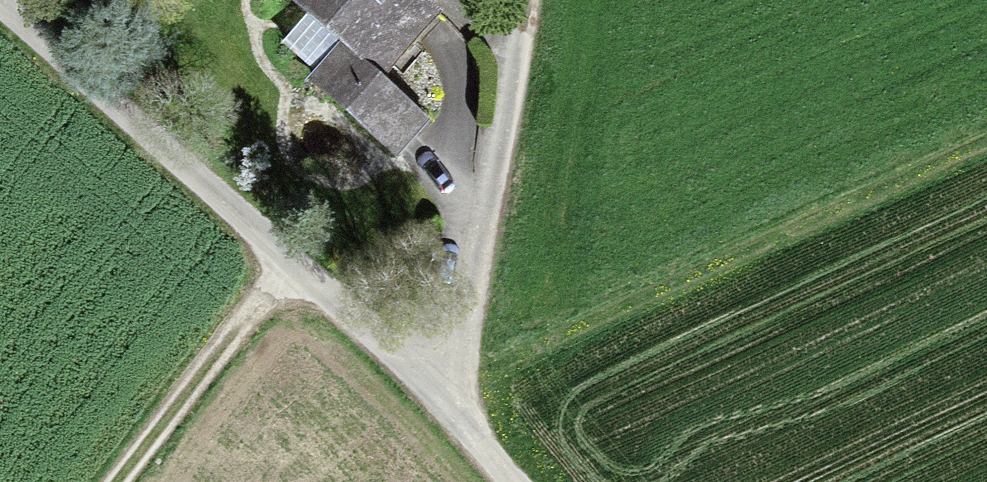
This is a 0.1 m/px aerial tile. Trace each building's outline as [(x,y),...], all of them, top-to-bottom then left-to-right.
[(348,50),(344,46),(315,79),(396,150),(426,114),(380,74),(438,8),(428,0),(311,0),(357,40),(348,50)]
